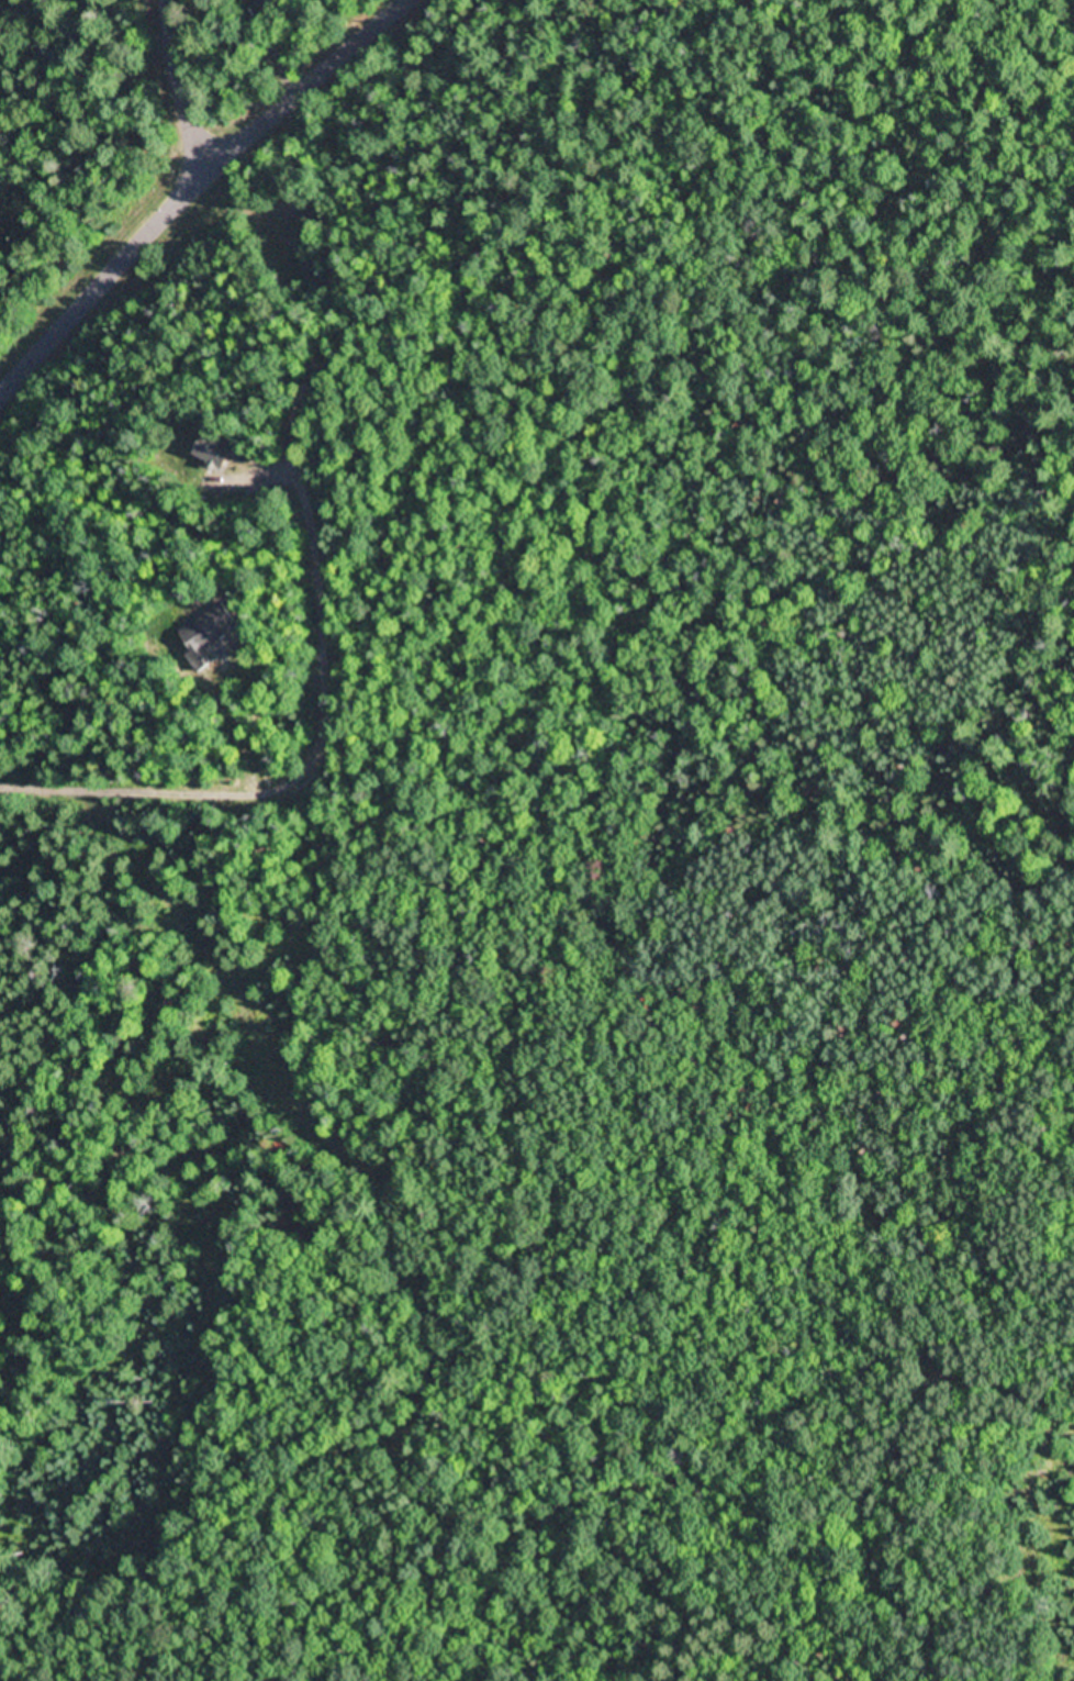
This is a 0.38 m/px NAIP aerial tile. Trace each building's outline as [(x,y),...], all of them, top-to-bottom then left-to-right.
[(198,452),(219,473),(237,454),(216,433),(198,452)] [(180,632),(193,653),(187,658),(197,674),(219,661),(210,645),(237,628),(223,606),(180,632)]
